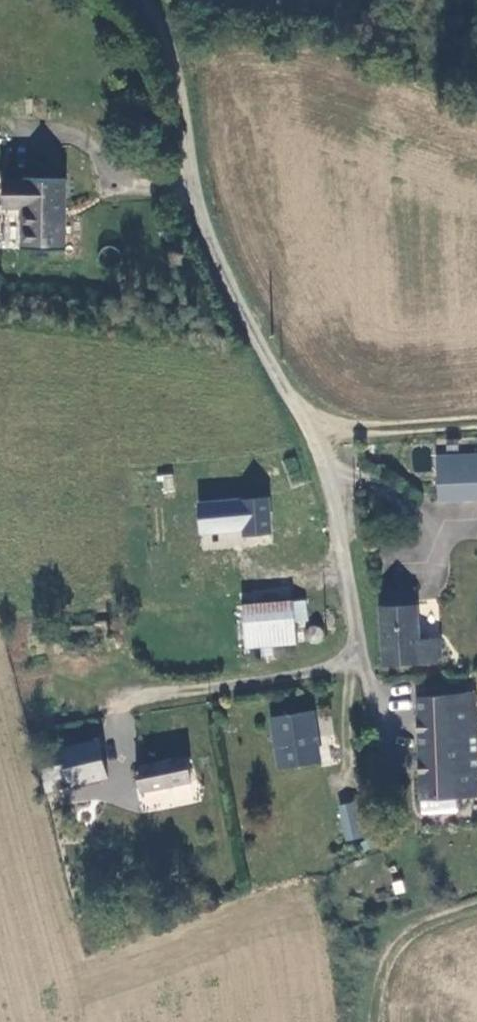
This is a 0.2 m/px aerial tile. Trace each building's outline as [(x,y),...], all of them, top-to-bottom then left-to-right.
[(60,249),(61,180),(0,179),(0,215),(18,215),(17,249),(60,249)] [(437,455),(438,498),(476,498),(476,455),(437,455)] [(269,530),(267,493),(222,498),(224,527),(242,525),(242,533),(269,530)] [(374,661),(445,660),(444,637),(423,638),(422,588),(372,588),(374,661)] [(244,645),(297,641),(291,598),(241,602),(241,620),(244,645)] [(323,634),(323,630),(323,629),(323,627),(321,624),(316,622),(313,621),(306,624),(305,628),(304,631),(305,635),(307,638),(312,640),(315,640),(318,640),(321,637),(323,634)] [(449,797),(473,797),(472,694),(413,694),(414,797),(416,797),(416,810),(449,810),(449,797)] [(270,713),(277,764),(319,758),(311,707),(270,713)] [(97,736),(61,749),(65,761),(73,784),(107,773),(110,772),(97,736)] [(192,777),(185,752),(135,764),(143,790),(192,777)] [(73,784),(65,761),(40,769),(46,794),(73,784)] [(351,797),(359,829),(363,828),(356,796),(351,797)] [(351,797),(337,800),(344,832),(359,829),(351,797)]
